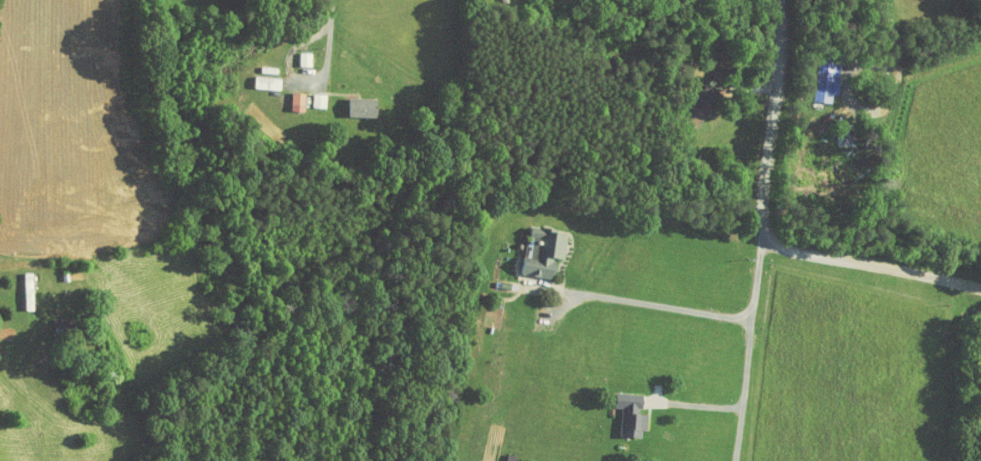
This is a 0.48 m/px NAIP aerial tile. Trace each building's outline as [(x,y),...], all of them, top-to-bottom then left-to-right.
[(298,47),(286,47),(286,61),(298,61),(298,47)] [(801,96),(819,97),(821,66),(802,65),(801,96)] [(267,84),(267,72),(241,71),(241,83),(267,84)] [(291,106),(291,87),(278,87),(277,105),(291,106)] [(312,102),(313,88),(299,88),(299,101),(312,102)] [(361,111),(362,93),(335,92),(334,111),(361,111)] [(509,269),(538,272),(541,252),(550,254),(553,226),(516,221),(509,269)] [(11,305),(19,305),(20,267),(11,267),(11,305)] [(606,429),(631,430),(632,407),(627,407),(628,387),(602,385),(601,401),(608,401),(606,429)]
